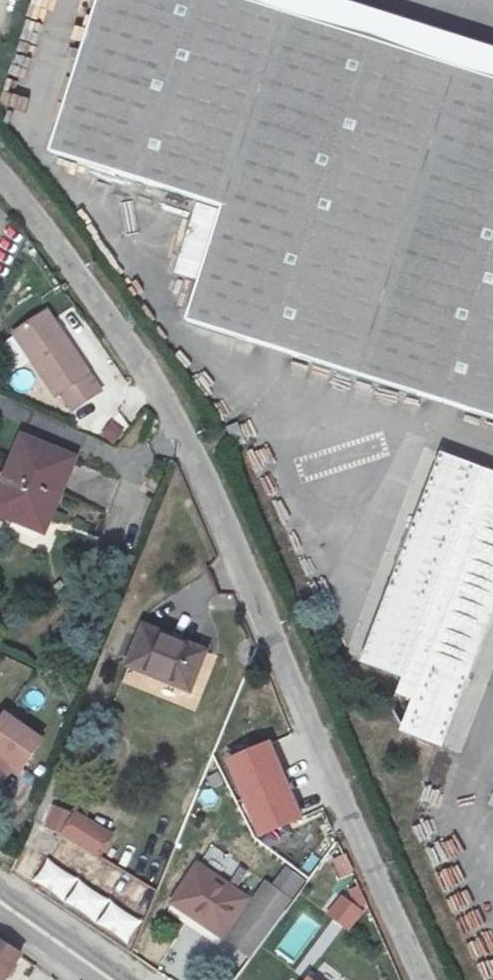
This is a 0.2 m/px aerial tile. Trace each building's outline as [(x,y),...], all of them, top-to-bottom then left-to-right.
[(328,64),(145,0),(100,0),(42,169),(214,226),(172,346),(230,365),(328,64)] [(328,64),(338,32),(242,0),(145,0),(328,64)] [(338,32),(328,64),(352,72),(362,41),(338,32)] [(352,72),(492,122),(492,85),(362,41),(352,72)] [(352,72),(328,64),(230,365),(254,373),(352,72)] [(254,373),(492,454),(492,122),(352,72),(254,373)] [(109,401),(52,321),(25,340),(17,346),(62,410),(70,404),(82,420),(109,401)] [(111,421),(101,435),(116,446),(126,431),(111,421)] [(26,438),(0,503),(0,516),(17,523),(24,509),(51,523),(75,460),(26,438)] [(446,750),(492,617),(492,471),(437,451),(361,665),(400,678),(394,696),(408,701),(397,733),(446,750)] [(210,650),(148,627),(134,663),(157,672),(155,677),(194,691),(210,650)] [(0,802),(20,775),(28,781),(48,753),(11,727),(0,743),(0,802)] [(272,739),(225,757),(257,838),(302,818),(272,739)] [(78,814),(55,806),(47,827),(70,835),(78,814)] [(169,867),(165,877),(176,884),(186,869),(189,871),(200,850),(185,842),(169,867)] [(31,886),(129,942),(143,918),(45,862),(31,886)] [(287,865),(273,881),(292,899),(306,883),(287,865)] [(252,901),(203,866),(176,902),(225,938),(252,901)] [(348,933),(364,913),(341,895),(325,915),(348,933)] [(218,956),(244,975),(285,920),(260,901),(218,956)] [(0,939),(0,979),(4,979),(20,954),(0,939)]
